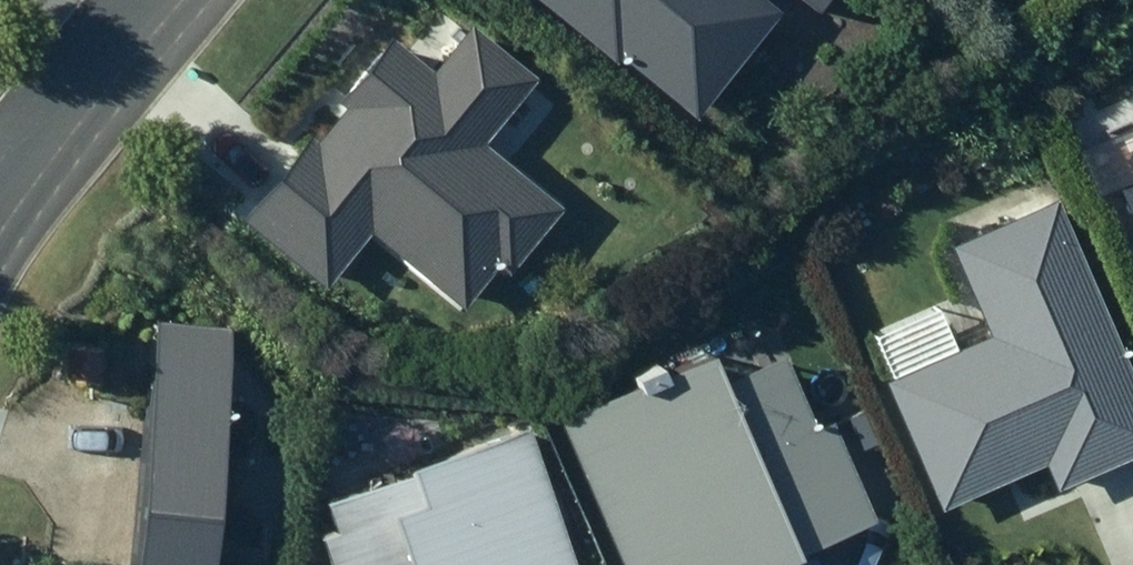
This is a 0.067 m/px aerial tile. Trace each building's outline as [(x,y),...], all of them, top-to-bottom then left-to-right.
[(762,0),(526,0),(610,67),(620,55),(690,112),(773,9),(762,0)] [(300,131),(234,208),(323,284),(368,232),(461,312),(498,269),(504,274),(566,203),(509,154),(554,102),(467,28),(432,69),(393,36),(341,98),(349,104),(315,144),(300,131)] [(1119,189),(1132,222),(1132,183),(1119,189)] [(882,380),(938,511),(1043,466),(1054,490),(1132,456),(1132,378),(1056,198),(951,243),(990,334),(882,380)] [(150,319),(132,564),(210,564),(230,324),(150,319)] [(601,384),(607,398),(554,421),(616,564),(783,564),(874,526),(828,418),(815,424),(773,327),(747,338),(741,323),(601,384)] [(320,532),(331,564),(571,564),(524,423),(480,437),(477,430),(322,482),(337,527),(320,532)]
